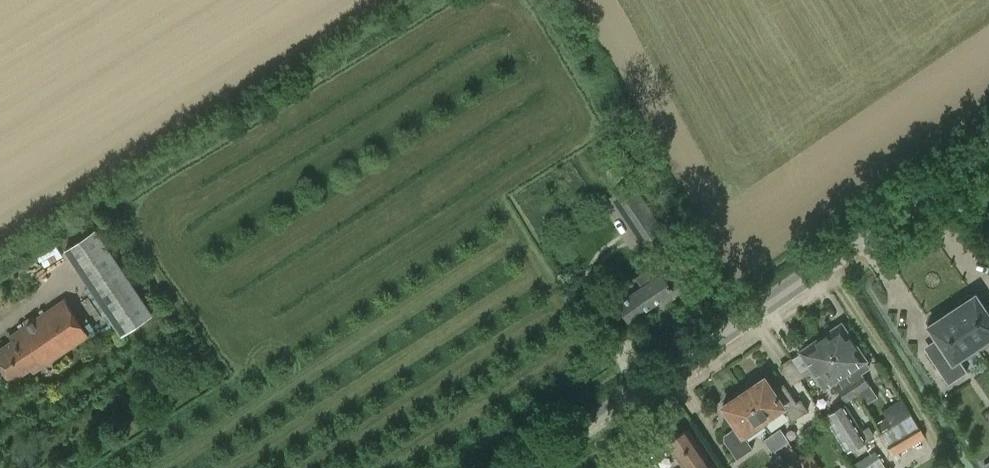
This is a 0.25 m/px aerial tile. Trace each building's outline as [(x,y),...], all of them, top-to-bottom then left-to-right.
[(633,181),(613,194),(644,241),(664,228),(633,181)] [(66,247),(122,332),(152,312),(96,227),(66,247)] [(668,256),(680,275),(668,282),(662,272),(655,276),(648,266),(635,275),(642,285),(618,302),(630,320),(672,291),(674,295),(698,279),(678,250),(668,256)] [(976,346),(988,337),(988,309),(987,311),(975,292),(970,296),(968,294),(966,293),(956,300),(955,303),(956,304),(951,308),(976,346)] [(31,365),(33,369),(89,332),(64,296),(9,333),(12,337),(0,345),(0,361),(12,378),(31,365)] [(958,358),(976,346),(951,308),(946,312),(945,310),(942,309),(932,316),(931,319),(932,320),(927,324),(939,343),(926,351),(948,383),(967,370),(958,358)] [(841,324),(823,336),(859,392),(870,385),(861,372),(869,366),(865,359),(841,324)] [(823,336),(801,351),(813,370),(825,387),(833,381),(838,378),(842,383),(837,387),(847,401),(858,393),(859,392),(823,336)] [(802,372),(791,356),(778,365),(791,385),(801,378),(799,374),(802,372)] [(747,385),(743,388),(765,421),(766,422),(787,408),(794,419),(807,410),(799,398),(795,400),(783,383),(774,389),(764,374),(760,376),(759,375),(756,374),(746,381),(746,384),(747,385)] [(859,392),(858,393),(865,404),(877,395),(870,385),(859,392)] [(746,434),(765,421),(743,388),(741,389),(740,388),(737,387),(727,394),(726,397),(727,398),(723,401),(738,423),(725,431),(723,437),(738,458),(754,447),(746,434)] [(853,450),(879,433),(872,423),(858,432),(840,403),(829,411),(853,450)] [(911,415),(882,433),(895,453),(923,436),(911,415)] [(886,418),(878,423),(881,429),(890,424),(886,418)] [(706,454),(688,427),(667,442),(685,467),(716,467),(706,454)] [(772,433),(764,438),(772,451),(780,445),(772,433)] [(791,459),(796,467),(808,467),(799,454),(791,459)]
